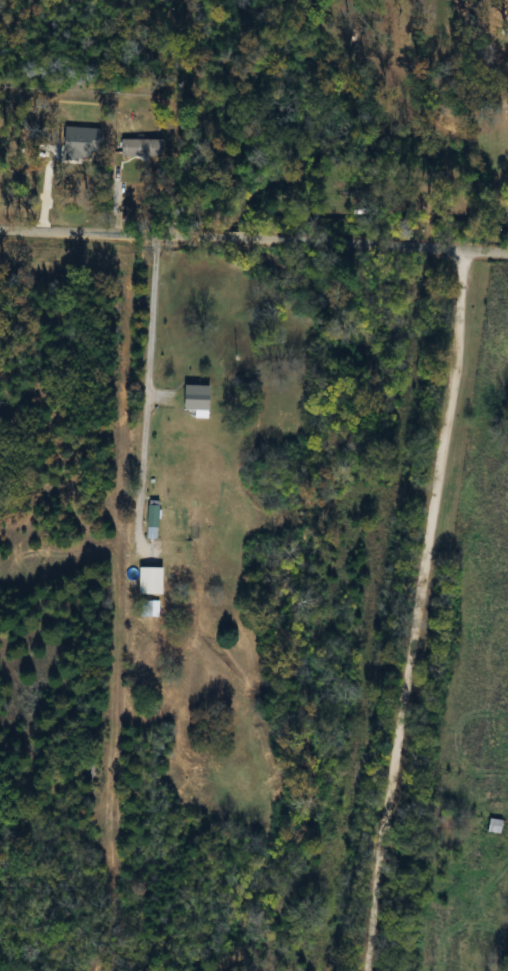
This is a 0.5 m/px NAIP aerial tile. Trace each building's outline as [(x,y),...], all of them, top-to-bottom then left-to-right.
[(162,157),(162,140),(124,140),(124,157),(162,157)] [(186,410),(215,410),(215,385),(186,385),(186,410)] [(163,532),(163,501),(151,501),(151,532),(163,532)] [(168,595),(168,568),(143,568),(143,595),(168,595)] [(163,602),(144,602),(144,617),(163,617),(163,602)] [(503,821),(486,819),(484,833),(502,835),(503,821)]
